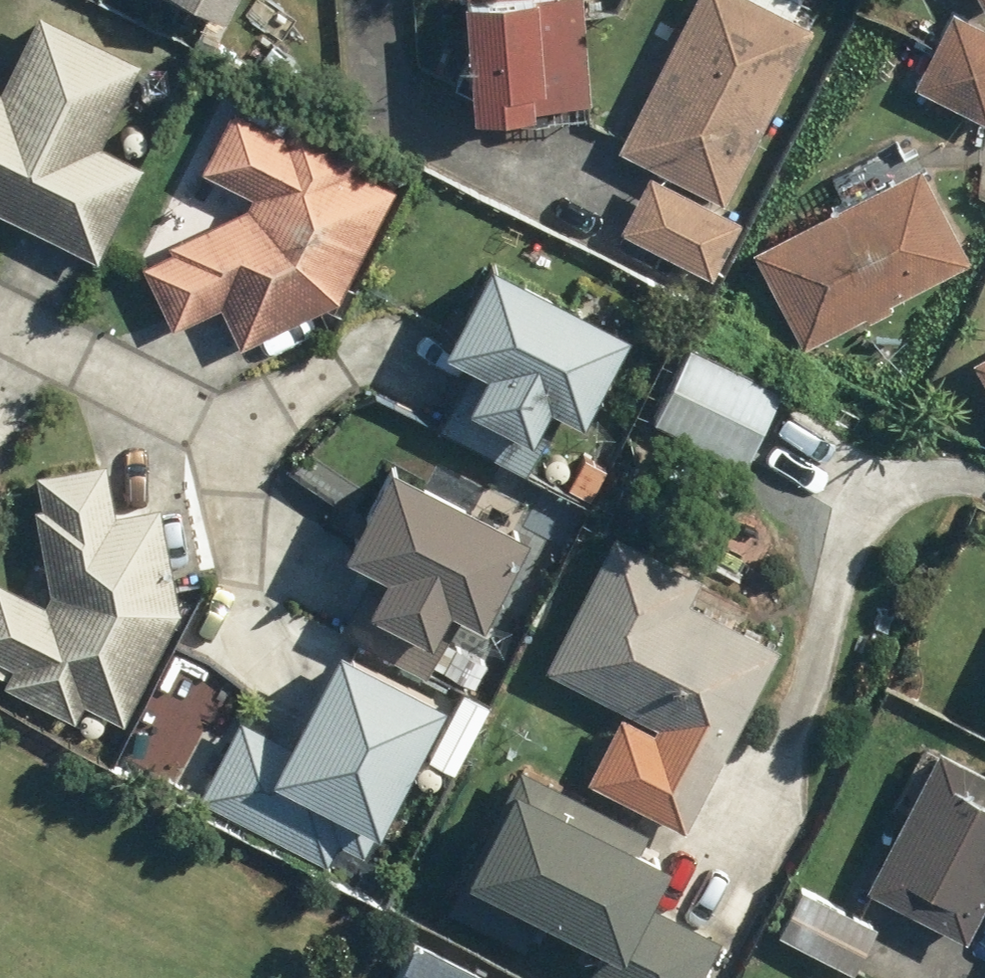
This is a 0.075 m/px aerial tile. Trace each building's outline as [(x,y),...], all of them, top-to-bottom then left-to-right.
[(209,22),(217,7),(221,0),(167,0),(209,22)] [(579,99),(580,0),(465,0),(464,109),(524,109),(524,98),(579,99)] [(717,203),(814,13),(801,7),(805,0),(689,0),(614,147),(647,164),(615,227),(710,276),(741,215),(717,203)] [(950,8),(913,87),(964,111),(957,125),(982,137),(984,131),(984,25),(950,8)] [(145,162),(161,133),(127,115),(111,144),(101,138),(140,67),(38,10),(0,79),(0,215),(88,264),(145,162)] [(199,172),(227,188),(206,224),(168,244),(172,251),(140,266),(174,332),(220,309),(239,346),(339,294),(392,187),(350,168),(358,148),(250,97),(246,107),(237,102),(199,172)] [(897,306),(893,298),(966,259),(911,157),(748,246),(811,342),(864,314),(868,322),(897,306)] [(455,395),(438,429),(523,473),(537,446),(523,439),(543,402),(573,418),(618,332),(615,330),(623,314),(584,294),(579,305),(483,256),(439,342),(483,364),(465,400),(455,395)] [(684,342),(648,418),(743,464),(780,388),(684,342)] [(966,353),(984,389),(984,343),(966,353)] [(367,562),(332,623),(421,674),(427,664),(469,689),(486,660),(431,628),(444,605),(478,624),(528,537),(387,457),(336,545),(367,562)] [(4,677),(1,684),(72,722),(69,727),(96,741),(108,718),(121,725),(180,615),(155,503),(114,513),(102,459),(26,476),(46,568),(23,594),(0,582),(0,675),(4,677)] [(620,709),(584,778),(682,830),(778,647),(687,599),(698,578),(610,532),(539,666),(620,709)] [(336,840),(362,853),(438,700),(329,646),(283,739),(238,717),(198,797),(326,861),(336,840)] [(862,884),(961,939),(984,895),(984,765),(941,741),(862,884)] [(514,766),(444,906),(535,951),(548,925),(598,949),(585,976),(588,977),(696,977),(716,937),(645,902),(666,860),(629,841),(637,826),(514,766)] [(794,884),(769,929),(846,971),(871,927),(794,884)] [(405,939),(384,977),(480,977),(405,939)]
